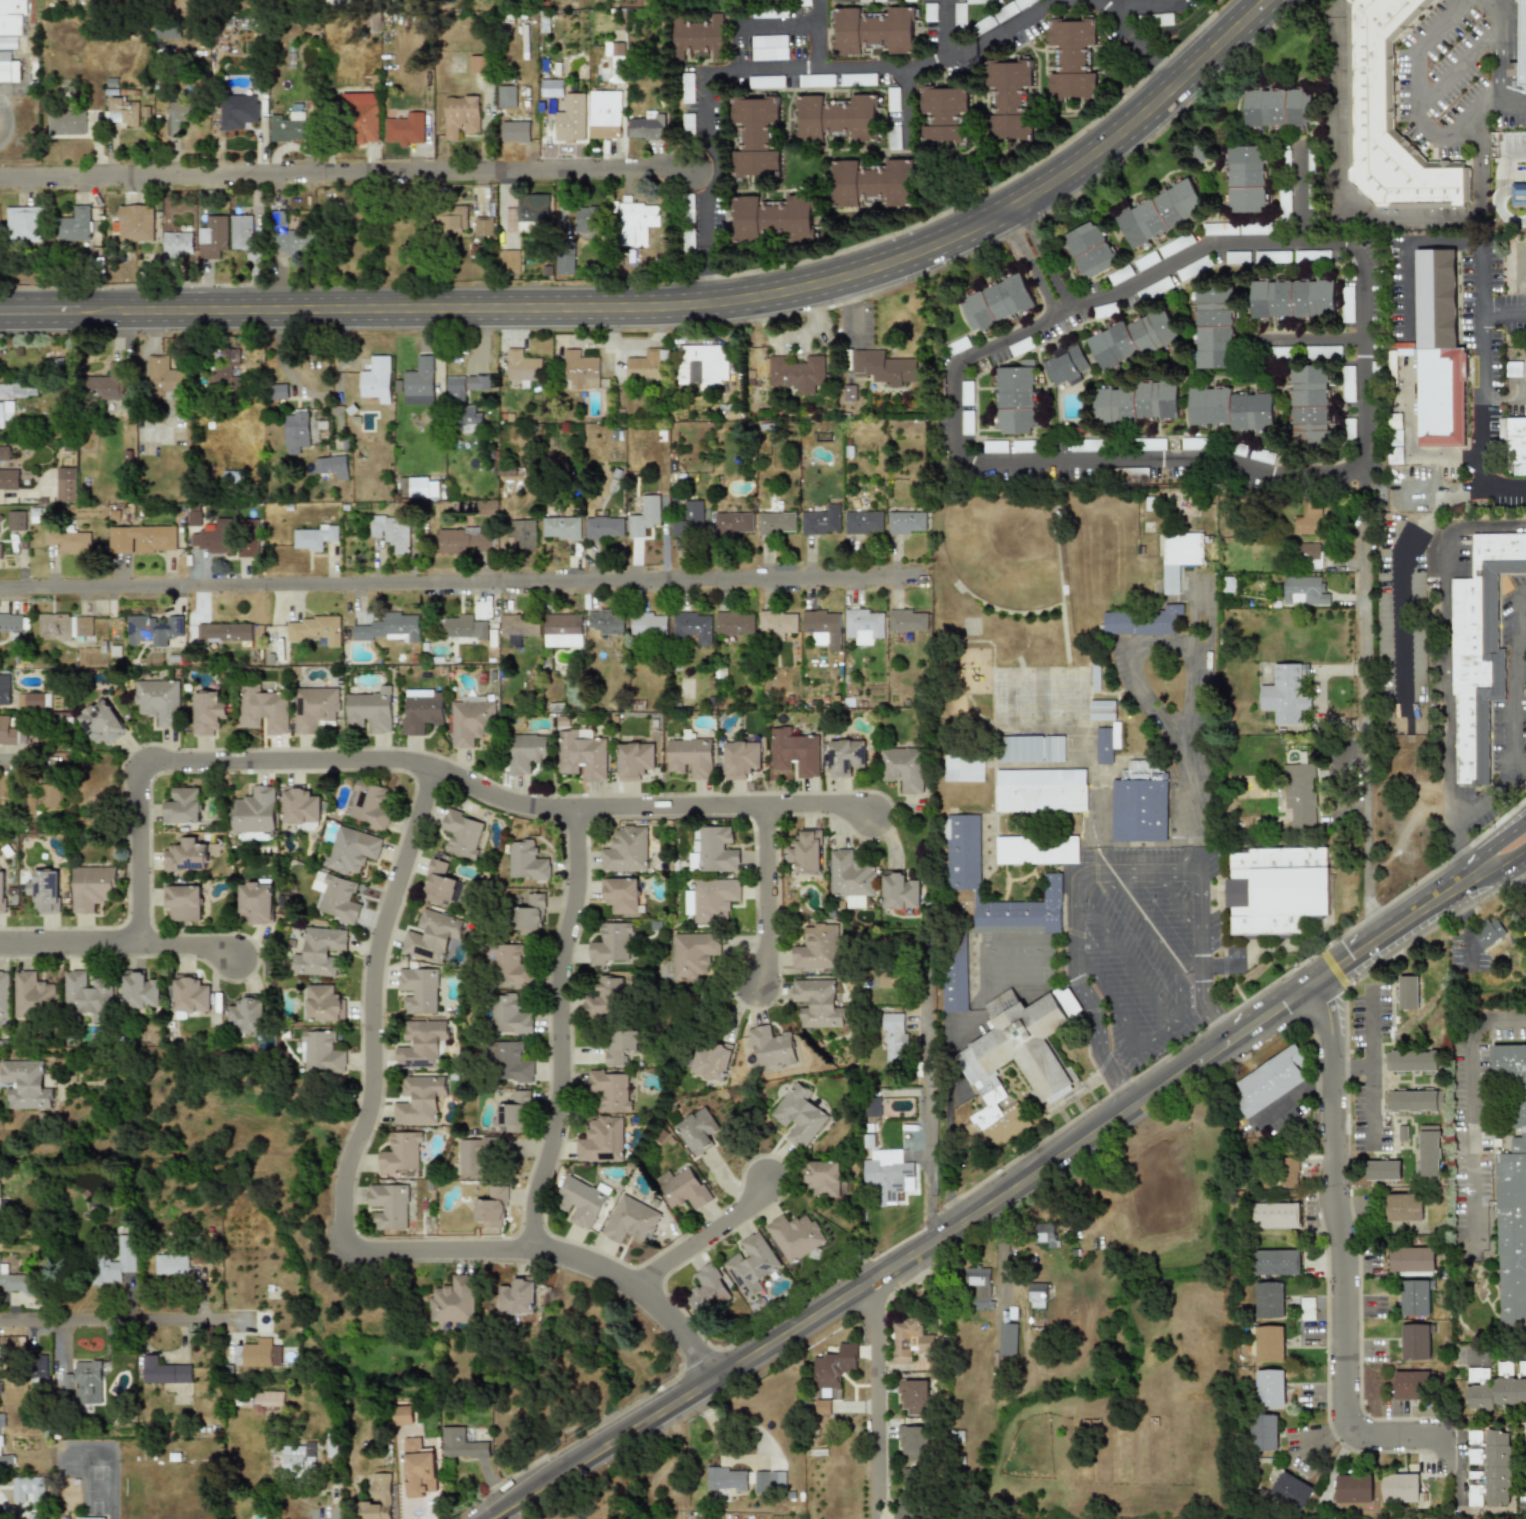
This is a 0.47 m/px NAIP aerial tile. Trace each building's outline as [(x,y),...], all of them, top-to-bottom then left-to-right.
[(19,81),(19,62),(12,62),(12,49),(18,49),(17,33),(27,33),(26,0),(0,0),(0,81),(19,81)] [(1038,0),(1037,0),(1015,0),(993,12),(998,22),(1038,0)] [(1352,167),(1347,171),(1348,181),(1375,208),(1385,208),(1391,202),(1408,202),(1414,207),(1418,207),(1418,205),(1428,205),(1431,208),(1437,201),(1442,206),(1446,202),(1452,207),(1461,207),(1469,199),(1468,168),(1462,168),(1462,161),(1426,161),(1392,128),(1392,41),(1433,0),(1350,0),(1352,167)] [(1519,63),(1506,62),(1506,77),(1518,77),(1518,85),(1525,85),(1525,0),(1519,0),(1519,63)] [(935,21),(935,3),(924,3),(924,21),(935,21)] [(965,29),(966,4),(955,3),(954,29),(965,29)] [(833,54),(916,52),(915,6),(887,7),(887,16),(864,16),(864,7),(833,8),(833,54)] [(1142,16),(1143,27),(1173,23),(1172,13),(1142,16)] [(672,20),(671,59),(692,59),(692,51),(710,51),(710,59),(724,59),(724,14),(710,14),(710,21),(672,20)] [(970,26),(976,36),(996,25),(991,15),(970,26)] [(1052,100),(1094,100),(1094,18),(1048,18),(1048,48),(1052,48),(1052,100)] [(178,28),(153,27),(153,38),(178,38),(178,28)] [(786,35),(751,36),(751,60),(787,59),(786,35)] [(487,56),(469,56),(469,73),(487,73),(487,56)] [(1030,60),(986,60),(987,140),(1031,140),(1030,60)] [(540,97),(562,97),(562,67),(540,67),(540,97)] [(840,85),(875,85),(875,73),(839,74),(840,85)] [(833,74),(798,75),(798,86),(834,86),(833,74)] [(783,75),(748,76),(748,88),(783,87),(783,75)] [(683,103),(693,102),(692,77),(682,78),(683,103)] [(515,85),(497,85),(497,107),(515,107),(515,85)] [(969,143),(968,85),(921,85),(921,143),(969,143)] [(887,111),(898,111),(897,88),(886,88),(887,111)] [(1244,89),(1244,127),(1284,128),(1284,89),(1244,89)] [(1310,89),(1285,90),(1286,128),(1311,127),(1310,89)] [(619,90),(588,91),(589,138),(619,138),(619,90)] [(378,92),(341,92),(341,114),(348,114),(348,145),(378,145),(378,92)] [(584,141),(583,93),(563,93),(564,112),(554,112),(554,141),(584,141)] [(797,95),(797,142),(877,142),(877,94),(850,94),(850,104),(824,104),(824,95),(797,95)] [(220,130),(242,130),(241,122),(258,122),(257,95),(220,95),(220,130)] [(444,95),(444,141),(459,141),(459,130),(479,130),(480,96),(444,95)] [(779,177),(779,96),(732,96),(732,128),(740,128),(740,143),(732,143),(732,178),(779,177)] [(104,126),(139,126),(139,97),(104,97),(104,126)] [(165,103),(164,131),(178,131),(178,121),(193,122),(193,103),(165,103)] [(48,110),(48,136),(85,136),(85,110),(48,110)] [(423,111),(403,111),(403,121),(384,121),(384,145),(423,145),(423,111)] [(665,112),(645,112),(645,120),(628,120),(628,139),(665,139),(665,112)] [(269,141),(306,141),(306,113),(269,113),(269,141)] [(693,114),(682,114),(683,134),(694,134),(693,114)] [(501,120),(500,143),(529,143),(529,121),(501,120)] [(1227,146),(1227,212),(1264,212),(1264,146),(1227,146)] [(883,159),(884,167),(861,168),(861,160),(831,160),(832,208),(914,207),(913,158),(883,159)] [(1129,247),(1205,213),(1188,175),(1170,183),(1172,188),(1115,214),(1129,247)] [(1510,205),(1525,205),(1525,184),(1510,183),(1510,205)] [(1289,191),(1278,191),(1278,218),(1289,218),(1289,191)] [(694,225),(693,193),(681,194),(683,252),(694,252),(693,225),(694,225)] [(816,241),(816,195),(785,195),(785,203),(766,203),(766,196),(734,196),(734,241),(816,241)] [(658,204),(630,204),(630,196),(619,196),(619,245),(646,245),(646,226),(658,226),(658,204)] [(517,197),(518,231),(541,231),(541,221),(551,221),(550,197),(517,197)] [(59,240),(90,240),(90,204),(70,204),(70,216),(59,216),(59,240)] [(120,240),(153,240),(153,204),(120,204),(120,217),(111,217),(111,231),(120,231),(120,240)] [(466,206),(434,206),(434,235),(466,235),(466,206)] [(575,229),(609,229),(609,206),(575,206),(575,229)] [(42,207),(5,207),(5,241),(42,241),(42,207)] [(241,247),(241,257),(254,258),(254,215),(231,214),(230,247),(241,247)] [(208,215),(208,225),(197,225),(197,260),(218,260),(218,249),(227,249),(227,215),(208,215)] [(491,218),(474,218),(474,235),(491,235),(491,218)] [(1063,235),(1084,280),(1118,264),(1096,219),(1063,235)] [(1201,235),(1237,235),(1237,223),(1201,224),(1201,235)] [(1239,235),(1269,235),(1269,225),(1239,224),(1239,235)] [(162,232),(162,261),(181,261),(181,252),(192,252),(192,232),(162,232)] [(307,253),(307,233),(274,233),(274,253),(307,253)] [(1157,248),(1162,258),(1194,243),(1189,233),(1157,248)] [(1415,249),(1419,446),(1466,445),(1464,348),(1456,348),(1454,249),(1415,249)] [(520,250),(496,250),(496,270),(520,270),(520,250)] [(1137,271),(1159,262),(1155,251),(1133,260),(1137,271)] [(1248,251),(1224,251),(1224,264),(1248,263),(1248,251)] [(1289,251),(1254,251),(1254,262),(1289,262),(1289,251)] [(573,275),(574,255),(556,255),(555,275),(573,275)] [(1179,280),(1212,267),(1207,256),(1174,269),(1179,280)] [(1133,275),(1128,264),(1106,275),(1111,285),(1133,275)] [(1035,306),(1019,270),(1003,277),(1004,279),(966,296),(968,301),(961,304),(974,333),(1035,306)] [(1250,281),(1251,319),(1269,319),(1269,317),(1334,316),(1333,280),(1250,281)] [(1341,287),(1341,322),(1353,322),(1353,287),(1341,287)] [(1231,369),(1232,290),(1191,289),(1191,303),(1196,303),(1195,368),(1231,369)] [(1126,322),(1140,356),(1178,341),(1165,306),(1126,322)] [(1102,371),(1137,354),(1121,321),(1086,339),(1102,371)] [(949,356),(970,347),(966,336),(944,345),(949,356)] [(1054,388),(1089,371),(1076,343),(1052,354),(1053,356),(1042,362),(1054,388)] [(1305,357),(1340,356),(1339,345),(1305,347),(1305,357)] [(728,385),(728,346),(678,346),(678,384),(728,385)] [(240,348),(217,348),(218,390),(239,390),(239,375),(250,375),(250,367),(240,367),(240,348)] [(507,379),(520,379),(520,387),(530,387),(530,379),(542,379),(542,358),(523,358),(523,348),(507,348),(507,379)] [(599,358),(584,358),(584,348),(565,348),(565,389),(599,389),(599,358)] [(627,381),(661,381),(661,349),(646,349),(646,358),(627,358),(627,381)] [(884,349),(853,349),(853,375),(873,375),(873,383),(917,383),(917,359),(885,359),(884,349)] [(403,405),(433,405),(433,354),(413,354),(413,367),(403,367),(403,405)] [(169,355),(148,355),(148,397),(180,397),(179,390),(189,390),(188,367),(169,367),(169,355)] [(361,367),(360,397),(369,397),(369,402),(390,402),(391,355),(370,355),(370,367),(361,367)] [(825,355),(804,355),(804,365),(788,364),(788,355),(769,355),(768,385),(795,385),(795,394),(816,394),(816,385),(824,385),(825,355)] [(998,434),(1035,434),(1034,360),(1019,360),(1019,367),(997,367),(998,434)] [(1520,375),(1519,362),(1506,362),(1506,376),(1520,375)] [(1329,366),(1290,365),(1289,383),(1292,383),(1290,445),(1326,446),(1329,366)] [(1353,366),(1341,366),(1342,401),(1354,401),(1353,366)] [(123,399),(124,367),(110,367),(110,376),(87,376),(86,399),(123,399)] [(446,376),(446,404),(458,404),(458,431),(482,431),(482,404),(466,404),(466,390),(490,390),(490,375),(446,376)] [(38,397),(38,381),(0,381),(0,397),(38,397)] [(972,405),(973,381),(961,381),(961,405),(972,405)] [(1094,389),(1095,424),(1136,423),(1136,418),(1177,417),(1177,382),(1135,382),(1135,388),(1094,389)] [(270,383),(270,399),(288,399),(288,383),(270,383)] [(843,385),(843,401),(855,401),(855,385),(843,385)] [(1188,388),(1189,425),(1230,424),(1229,387),(1188,388)] [(1271,393),(1230,394),(1231,430),(1272,429),(1271,393)] [(14,420),(14,401),(0,401),(0,428),(5,428),(5,420),(14,420)] [(286,453),(299,453),(299,444),(310,444),(309,409),(285,409),(286,453)] [(972,434),(973,411),(962,410),(961,434),(972,434)] [(1402,464),(1403,414),(1390,414),(1389,464),(1402,464)] [(1498,447),(1507,447),(1507,475),(1525,475),(1525,417),(1498,417),(1498,447)] [(1354,420),(1345,419),(1343,438),(1353,439),(1354,420)] [(1008,451),(1008,441),(985,442),(986,452),(1008,451)] [(0,445),(0,490),(19,490),(19,466),(8,466),(8,445),(0,445)] [(316,456),(317,481),(347,480),(347,455),(316,456)] [(76,467),(56,467),(56,502),(76,502),(76,467)] [(241,483),(241,471),(222,471),(222,483),(241,483)] [(408,498),(438,498),(438,476),(408,476),(408,498)] [(662,494),(641,495),(641,516),(630,516),(630,537),(651,537),(651,526),(662,526),(662,494)] [(685,524),(676,524),(676,534),(704,534),(704,501),(685,501),(685,524)] [(1292,516),(1292,534),(1318,534),(1318,508),(1308,508),(1308,502),(1300,502),(1300,516),(1292,516)] [(201,526),(201,504),(186,504),(186,526),(201,526)] [(841,504),(823,504),(823,514),(803,514),(803,534),(841,534),(841,504)] [(7,530),(26,530),(26,510),(7,510),(7,530)] [(759,535),(798,535),(798,512),(759,512),(759,535)] [(845,533),(883,533),(883,512),(845,512),(845,533)] [(888,512),(888,535),(929,535),(929,512),(888,512)] [(716,535),(754,535),(754,513),(716,513),(716,535)] [(409,515),(370,515),(370,535),(384,535),(384,544),(391,544),(391,555),(409,555),(409,515)] [(543,517),(543,539),(581,539),(581,517),(543,517)] [(587,539),(625,539),(625,517),(587,517),(587,539)] [(259,519),(238,519),(238,557),(259,557),(259,519)] [(537,549),(537,519),(512,519),(512,549),(537,549)] [(294,550),(328,550),(328,542),(338,542),(338,525),(294,525),(294,550)] [(108,553),(177,553),(177,526),(108,526),(108,553)] [(438,551),(482,551),(482,528),(438,528),(438,551)] [(90,553),(90,529),(44,529),(44,544),(56,544),(56,553),(90,553)] [(233,530),(197,530),(197,553),(233,553),(233,530)] [(285,546),(286,531),(266,530),(265,545),(285,546)] [(1471,578),(1452,578),(1454,785),(1488,785),(1488,700),(1504,700),(1504,648),(1497,648),(1497,573),(1525,573),(1525,533),(1471,533),(1471,578)] [(1179,565),(1203,564),(1202,534),(1160,534),(1161,549),(1162,549),(1163,594),(1179,594),(1179,565)] [(1318,543),(1295,544),(1295,558),(1318,557),(1318,543)] [(1328,604),(1328,593),(1319,593),(1319,576),(1282,576),(1282,604),(1328,604)] [(885,609),(846,609),(846,635),(855,635),(855,645),(875,645),(875,636),(885,636),(885,609)] [(927,632),(927,609),(889,609),(889,632),(927,632)] [(1104,609),(1104,634),(1177,635),(1177,616),(1183,616),(1183,610),(1104,609)] [(788,640),(788,630),(799,630),(798,610),(760,610),(760,640),(788,640)] [(803,610),(803,633),(814,633),(814,645),(831,645),(831,634),(841,634),(841,610),(803,610)] [(24,632),(24,611),(0,611),(0,632),(24,632)] [(625,611),(591,611),(591,635),(625,635),(625,611)] [(713,646),(713,611),(674,611),(674,635),(694,635),(694,646),(713,646)] [(756,611),(716,611),(716,635),(756,635),(756,611)] [(384,622),(352,622),(352,641),(419,641),(419,612),(384,612),(384,622)] [(668,635),(668,612),(633,612),(633,635),(668,635)] [(93,614),(38,614),(38,638),(93,638),(93,614)] [(149,615),(128,615),(129,639),(170,638),(169,624),(150,624),(149,615)] [(444,639),(488,640),(489,622),(475,622),(475,615),(444,615),(444,639)] [(539,635),(539,615),(501,615),(501,636),(539,635)] [(340,647),(340,616),(299,616),(299,626),(292,626),(292,636),(324,636),(324,647),(340,647)] [(545,646),(577,646),(577,616),(545,616),(545,646)] [(252,623),(197,623),(197,642),(252,642),(252,623)] [(521,648),(522,637),(510,636),(509,647),(521,648)] [(10,673),(0,673),(0,704),(10,704),(10,673)] [(135,680),(135,716),(158,716),(158,727),(178,727),(178,680),(135,680)] [(392,685),(380,685),(380,695),(347,695),(347,724),(369,724),(369,734),(392,734),(392,685)] [(267,725),(267,735),(288,735),(287,695),(261,695),(260,686),(240,686),(240,726),(267,725)] [(317,734),(317,723),(339,723),(339,687),(294,687),(294,734),(317,734)] [(444,689),(405,689),(405,729),(444,729),(444,689)] [(217,691),(193,691),(193,736),(218,736),(218,717),(227,717),(227,702),(217,702),(217,691)] [(1300,724),(1300,710),(1310,710),(1310,691),(1273,691),(1273,724),(1300,724)] [(49,693),(23,693),(23,707),(49,707),(49,693)] [(495,728),(495,696),(461,696),(461,702),(452,702),(452,749),(473,749),(473,738),(484,738),(485,728),(495,728)] [(77,714),(93,743),(105,736),(109,743),(127,733),(107,697),(77,714)] [(1114,700),(1089,700),(1089,721),(1114,721),(1114,700)] [(18,744),(18,725),(8,725),(8,715),(0,715),(0,744),(18,744)] [(1121,749),(1121,725),(1096,725),(1096,765),(1112,765),(1112,749),(1121,749)] [(771,726),(771,768),(799,768),(799,779),(820,778),(820,736),(792,736),(792,726),(771,726)] [(559,771),(584,771),(584,782),(607,782),(607,739),(594,739),(594,728),(559,728),(559,771)] [(690,770),(690,780),(712,780),(712,739),(693,739),(693,729),(678,729),(678,739),(667,739),(667,770),(690,770)] [(509,776),(530,777),(531,756),(548,756),(548,734),(510,734),(509,776)] [(1065,735),(997,735),(997,762),(1065,762),(1065,735)] [(752,769),(762,769),(761,739),(724,739),(724,780),(752,779),(752,769)] [(829,739),(829,779),(855,779),(855,768),(866,768),(866,739),(829,739)] [(654,771),(654,743),(617,743),(617,782),(644,782),(644,771),(654,771)] [(924,794),(923,747),(881,747),(881,784),(903,783),(903,795),(924,794)] [(944,781),(984,781),(984,755),(944,755),(944,781)] [(1126,761),(1126,769),(1121,769),(1121,780),(1112,780),(1111,841),(1166,842),(1167,761),(1126,761)] [(1282,764),(1284,808),(1290,808),(1291,829),(1316,828),(1314,763),(1282,764)] [(1086,770),(996,770),(996,813),(1086,813),(1086,770)] [(8,819),(9,777),(0,776),(0,819),(8,819)] [(388,788),(355,779),(346,813),(353,814),(351,822),(386,832),(391,811),(382,809),(388,788)] [(29,806),(62,806),(61,783),(28,784),(29,806)] [(242,839),(275,839),(276,786),(255,785),(255,796),(233,796),(232,831),(243,831),(242,839)] [(200,823),(200,787),(172,787),(172,799),(161,799),(161,823),(200,823)] [(283,787),(283,818),(293,819),(293,828),(319,828),(320,797),(310,797),(310,787),(283,787)] [(475,860),(486,818),(446,808),(441,827),(450,830),(444,852),(475,860)] [(974,932),(1061,931),(1061,873),(1043,873),(1044,901),(980,902),(979,814),(944,814),(945,890),(974,889),(974,932)] [(647,824),(612,824),(612,848),(600,848),(600,870),(647,870),(647,824)] [(326,868),(360,878),(366,856),(378,859),(384,838),(338,825),(326,868)] [(690,872),(740,872),(740,849),(729,849),(729,826),(698,826),(698,838),(690,838),(690,872)] [(788,850),(788,861),(798,861),(798,873),(821,873),(821,829),(798,829),(798,850),(788,850)] [(996,864),(1078,864),(1078,836),(996,836),(996,864)] [(207,871),(207,847),(197,847),(197,837),(174,837),(174,847),(162,847),(162,871),(207,871)] [(549,879),(549,859),(538,859),(538,839),(509,839),(509,879),(549,879)] [(1231,935),(1301,934),(1301,916),(1328,915),(1327,847),(1247,849),(1248,853),(1229,853),(1230,886),(1225,886),(1226,907),(1230,907),(1231,935)] [(875,897),(875,860),(852,860),(851,848),(830,848),(831,897),(875,897)] [(419,898),(455,908),(463,880),(446,875),(449,861),(430,856),(419,898)] [(73,913),(93,913),(93,902),(115,902),(115,867),(73,867),(73,913)] [(60,868),(36,868),(36,879),(26,879),(26,901),(38,901),(38,913),(60,913),(60,868)] [(0,871),(0,914),(5,914),(5,906),(16,905),(15,884),(4,884),(3,871),(0,871)] [(355,926),(361,906),(352,903),(359,883),(327,872),(314,912),(355,926)] [(883,872),(883,905),(894,905),(894,912),(919,912),(919,881),(908,881),(908,872),(883,872)] [(638,915),(638,876),(602,876),(602,904),(614,904),(614,915),(638,915)] [(694,879),(694,922),(729,922),(729,900),(740,900),(740,879),(694,879)] [(272,924),(272,882),(239,882),(239,914),(250,913),(250,924),(272,924)] [(202,885),(164,885),(164,911),(172,911),(172,922),(202,922),(202,885)] [(513,904),(513,935),(534,935),(534,927),(544,927),(544,893),(523,893),(523,904),(513,904)] [(442,963),(448,939),(459,942),(465,919),(424,908),(418,932),(407,929),(401,953),(442,963)] [(1483,949),(1505,933),(1495,918),(1473,935),(1483,949)] [(632,922),(599,922),(599,943),(588,943),(588,964),(631,964),(632,922)] [(792,968),(836,968),(836,923),(803,923),(803,946),(792,946),(792,968)] [(293,974),(334,977),(336,951),(347,952),(348,929),(307,927),(306,954),(295,953),(293,974)] [(666,977),(707,978),(707,955),(718,956),(719,934),(674,933),(674,944),(666,944),(666,977)] [(968,1011),(968,937),(942,937),(942,1011),(968,1011)] [(523,964),(523,945),(496,944),(496,984),(533,984),(533,964),(523,964)] [(438,1013),(438,970),(416,970),(416,961),(408,961),(408,969),(397,968),(397,991),(407,991),(407,1013),(438,1013)] [(10,970),(0,970),(0,1016),(10,1016),(10,970)] [(35,970),(14,970),(15,1013),(58,1013),(58,980),(35,981),(35,970)] [(113,1002),(113,980),(85,980),(85,970),(65,970),(65,1013),(104,1013),(104,1002),(113,1002)] [(159,980),(148,980),(148,970),(123,970),(123,1008),(159,1008),(159,980)] [(200,986),(200,975),(174,975),(174,1012),(211,1012),(211,986),(200,986)] [(622,975),(594,975),(593,995),(582,995),(582,1017),(621,1017),(622,975)] [(1417,975),(1399,975),(1399,1010),(1418,1009),(1417,975)] [(844,1027),(844,1003),(834,1003),(834,979),(792,979),(792,999),(801,999),(801,1027),(844,1027)] [(953,1052),(985,1109),(968,1118),(987,1152),(1030,1127),(1017,1105),(1001,1114),(994,1102),(1005,1095),(992,1071),(1016,1058),(1042,1105),(1077,1085),(1049,1036),(1072,1023),(1070,1018),(1081,1012),(1065,984),(1027,1005),(1014,983),(979,1003),(994,1029),(953,1052)] [(307,985),(307,1020),(345,1020),(345,995),(334,995),(334,985),(307,985)] [(672,1012),(699,1012),(699,992),(672,992),(672,1012)] [(532,1033),(532,1012),(520,1012),(521,994),(492,994),(491,1033),(532,1033)] [(228,1007),(228,1033),(263,1033),(263,997),(238,997),(238,1007),(228,1007)] [(907,1052),(907,1013),(882,1013),(882,1062),(901,1062),(901,1052),(907,1052)] [(395,1069),(438,1069),(438,1047),(447,1047),(447,1020),(405,1020),(405,1048),(395,1048),(395,1069)] [(748,1028),(755,1069),(796,1062),(791,1031),(770,1034),(768,1024),(748,1028)] [(335,1030),(299,1031),(299,1061),(308,1061),(308,1072),(346,1071),(345,1051),(335,1051),(335,1030)] [(637,1030),(614,1030),(614,1040),(605,1040),(605,1065),(625,1065),(625,1054),(637,1054),(637,1030)] [(689,1073),(725,1083),(735,1046),(713,1040),(711,1049),(697,1045),(689,1073)] [(533,1082),(533,1062),(523,1062),(523,1041),(490,1042),(491,1060),(499,1060),(499,1083),(533,1082)] [(1234,1081),(1243,1095),(1235,1100),(1246,1118),(1310,1079),(1301,1065),(1308,1061),(1297,1043),(1234,1081)] [(1492,1045),(1492,1078),(1515,1078),(1515,1128),(1521,1128),(1521,1137),(1511,1137),(1511,1154),(1497,1154),(1498,1325),(1525,1325),(1525,1045),(1492,1045)] [(1386,1051),(1386,1071),(1436,1072),(1436,1051),(1386,1051)] [(10,1109),(52,1109),(52,1088),(42,1088),(42,1060),(0,1060),(0,1082),(10,1082),(10,1109)] [(631,1112),(631,1078),(624,1078),(624,1070),(587,1070),(587,1090),(598,1090),(598,1112),(631,1112)] [(436,1125),(436,1095),(446,1095),(446,1075),(403,1075),(403,1102),(394,1102),(394,1125),(436,1125)] [(791,1129),(785,1137),(804,1151),(829,1117),(808,1101),(814,1093),(796,1080),(770,1114),(791,1129)] [(497,1104),(496,1126),(506,1126),(506,1131),(529,1131),(530,1091),(510,1090),(509,1104),(497,1104)] [(1386,1113),(1443,1113),(1443,1090),(1386,1090),(1386,1113)] [(718,1145),(712,1133),(720,1129),(708,1106),(674,1124),(692,1158),(718,1145)] [(623,1116),(586,1115),(586,1139),(575,1139),(575,1161),(623,1161),(623,1116)] [(1440,1129),(1418,1129),(1418,1180),(1440,1180),(1440,1129)] [(389,1131),(389,1153),(378,1153),(378,1174),(412,1174),(412,1164),(422,1164),(422,1131),(389,1131)] [(458,1175),(488,1175),(488,1138),(458,1138),(458,1175)] [(914,1159),(904,1159),(904,1149),(873,1149),(873,1160),(864,1160),(864,1184),(876,1184),(876,1192),(884,1191),(884,1204),(897,1204),(897,1193),(915,1192),(914,1159)] [(1298,1157),(1279,1157),(1279,1173),(1262,1173),(1262,1188),(1298,1188),(1298,1157)] [(1366,1181),(1401,1181),(1401,1160),(1366,1160),(1366,1181)] [(841,1161),(806,1161),(806,1186),(816,1186),(816,1197),(841,1197),(841,1161)] [(714,1200),(695,1166),(675,1177),(671,1169),(654,1179),(673,1212),(692,1201),(697,1210),(714,1200)] [(568,1221),(590,1232),(611,1189),(595,1181),(592,1187),(567,1175),(554,1202),(573,1211),(568,1221)] [(408,1184),(368,1184),(367,1206),(377,1206),(377,1230),(408,1230),(408,1184)] [(485,1196),(474,1196),(474,1228),(508,1227),(507,1185),(485,1186),(485,1196)] [(662,1212),(621,1193),(602,1235),(620,1243),(624,1234),(648,1245),(662,1212)] [(1386,1222),(1423,1222),(1423,1194),(1386,1194),(1386,1222)] [(1300,1202),(1253,1202),(1253,1228),(1300,1228),(1300,1202)] [(828,1242),(809,1210),(788,1222),(783,1214),(764,1225),(788,1266),(828,1242)] [(1036,1222),(1036,1245),(1056,1245),(1056,1222),(1036,1222)] [(782,1266),(759,1229),(740,1241),(745,1251),(724,1264),(746,1301),(766,1289),(760,1279),(782,1266)] [(136,1273),(136,1235),(116,1235),(116,1254),(92,1253),(92,1284),(123,1284),(123,1273),(136,1273)] [(1435,1247),(1391,1247),(1391,1276),(1435,1276),(1435,1247)] [(1301,1249),(1254,1249),(1254,1275),(1301,1275),(1301,1249)] [(188,1254),(155,1254),(155,1275),(188,1275),(188,1254)] [(694,1271),(700,1283),(684,1291),(697,1317),(734,1298),(714,1261),(694,1271)] [(7,1263),(0,1263),(0,1284),(1,1284),(1,1291),(23,1291),(23,1297),(35,1297),(35,1274),(7,1274),(7,1263)] [(993,1309),(993,1265),(965,1265),(965,1287),(973,1287),(973,1310),(993,1309)] [(474,1323),(474,1274),(452,1275),(452,1285),(430,1286),(430,1323),(474,1323)] [(510,1319),(533,1320),(535,1279),(513,1278),(513,1288),(499,1287),(497,1314),(510,1315),(510,1319)] [(1402,1316),(1434,1316),(1434,1280),(1402,1280),(1402,1316)] [(1284,1281),(1256,1281),(1256,1319),(1284,1319),(1284,1281)] [(1047,1282),(1028,1282),(1028,1325),(1047,1325),(1047,1282)] [(892,1318),(893,1364),(913,1364),(913,1353),(934,1353),(934,1336),(924,1336),(923,1317),(892,1318)] [(998,1354),(1016,1354),(1016,1322),(998,1322),(998,1354)] [(1434,1323),(1402,1323),(1402,1361),(1434,1361),(1434,1323)] [(1251,1362),(1285,1362),(1285,1325),(1251,1325),(1251,1362)] [(23,1350),(23,1338),(1,1336),(0,1345),(0,1348),(23,1350)] [(234,1368),(280,1368),(280,1346),(271,1346),(271,1337),(252,1337),(252,1347),(234,1347),(234,1368)] [(811,1388),(840,1388),(840,1371),(856,1371),(856,1344),(838,1343),(838,1354),(812,1354),(811,1388)] [(33,1355),(33,1380),(48,1380),(48,1355),(33,1355)] [(191,1383),(191,1365),(161,1365),(161,1355),(142,1355),(142,1383),(191,1383)] [(101,1404),(101,1361),(74,1361),(74,1373),(65,1373),(65,1389),(74,1389),(74,1404),(101,1404)] [(1285,1406),(1285,1369),(1258,1369),(1258,1406),(1285,1406)] [(1432,1399),(1432,1371),(1395,1371),(1395,1399),(1432,1399)] [(1493,1378),(1493,1385),(1467,1385),(1467,1407),(1525,1408),(1525,1378),(1493,1378)] [(902,1415),(929,1415),(929,1379),(902,1379),(902,1415)] [(237,1406),(284,1406),(284,1388),(237,1388),(237,1406)] [(829,1413),(829,1400),(816,1399),(815,1412),(829,1413)] [(413,1425),(413,1405),(393,1405),(393,1425),(413,1425)] [(14,1465),(14,1456),(2,1456),(2,1414),(0,1414),(0,1465),(14,1465)] [(1278,1451),(1278,1414),(1253,1414),(1253,1451),(1278,1451)] [(488,1458),(488,1437),(465,1437),(465,1426),(441,1426),(441,1458),(488,1458)] [(908,1461),(929,1461),(929,1426),(899,1426),(899,1452),(908,1452),(908,1461)] [(1486,1506),(1513,1506),(1513,1430),(1486,1430),(1486,1506)] [(406,1498),(427,1497),(426,1486),(436,1485),(434,1447),(423,1447),(422,1436),(403,1437),(406,1498)] [(315,1442),(280,1442),(280,1451),(270,1451),(270,1470),(315,1470),(315,1442)] [(747,1491),(747,1467),(707,1467),(707,1491),(747,1491)] [(902,1468),(903,1482),(923,1481),(923,1468),(902,1468)] [(1301,1512),(1315,1488),(1284,1469),(1270,1493),(1301,1512)] [(754,1491),(770,1491),(770,1470),(754,1470),(754,1491)] [(371,1473),(371,1502),(360,1502),(360,1518),(391,1518),(391,1473),(371,1473)] [(1374,1502),(1374,1474),(1334,1474),(1334,1502),(1374,1502)] [(1427,1502),(1427,1492),(1419,1492),(1419,1474),(1384,1474),(1384,1502),(1427,1502)] [(44,1478),(13,1478),(13,1501),(33,1501),(33,1507),(44,1507),(44,1478)] [(923,1491),(896,1491),(896,1518),(924,1518),(923,1491)]
